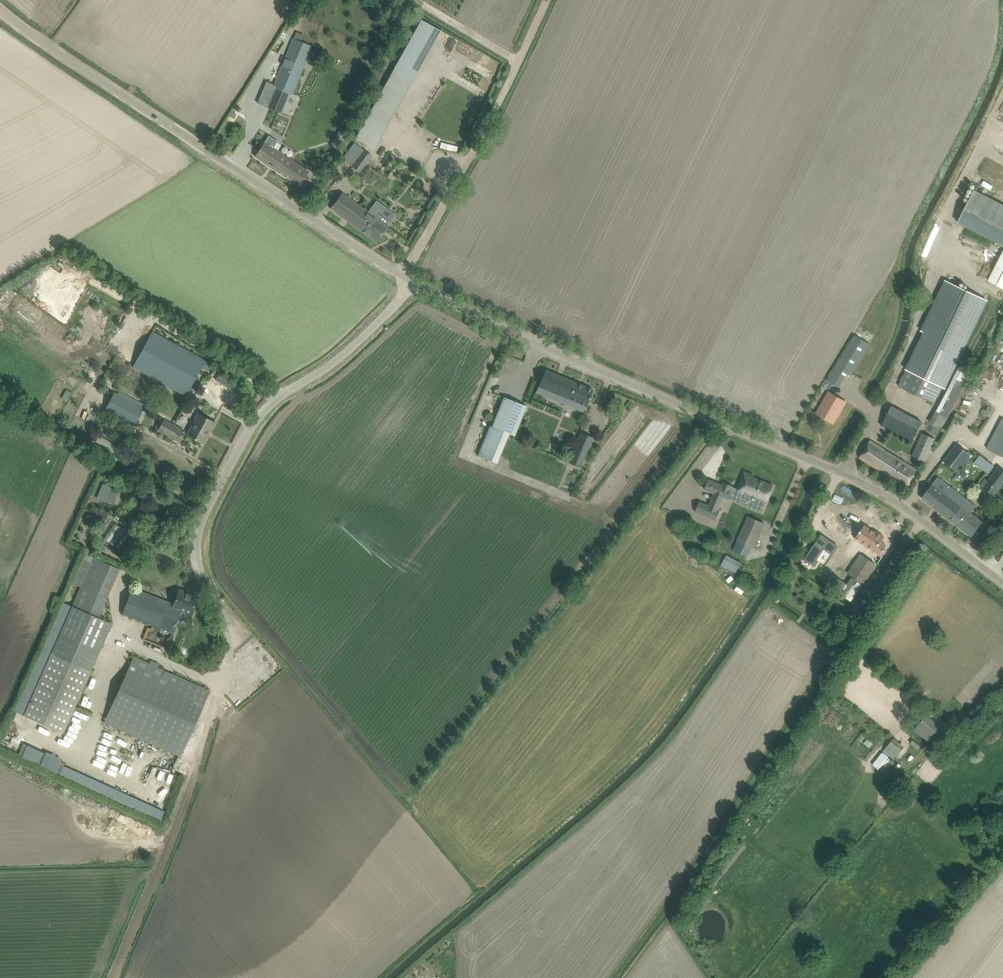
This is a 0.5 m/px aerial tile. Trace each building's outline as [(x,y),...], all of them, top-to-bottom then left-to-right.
[(428,53),(442,28),(423,17),(409,42),(428,53)] [(312,47),(295,40),(275,88),(262,82),(252,103),(280,115),(289,92),(293,93),(312,47)] [(369,113),(355,138),(375,149),(389,124),(369,113)] [(269,136),(261,147),(255,156),(300,186),(309,172),(273,148),(277,141),(269,136)] [(372,156),(354,143),(342,159),(360,172),(366,163),(368,165),(371,162),(369,160),(372,156)] [(958,223),(1002,246),(1002,204),(975,190),(958,223)] [(338,199),(332,207),(357,227),(376,241),(377,241),(383,233),(389,225),(375,215),(374,217),(368,212),(342,193),(338,199)] [(926,330),(899,386),(934,403),(957,355),(959,356),(987,300),(946,281),(923,329),(926,330)] [(133,366),(177,390),(185,395),(201,366),(208,370),(212,363),(152,331),(133,366)] [(855,336),(829,380),(839,387),(843,380),(847,374),(850,376),(869,344),(856,336),(855,336)] [(958,369),(930,421),(942,427),(970,373),(959,367),(958,369)] [(545,369),(536,392),(566,404),(584,411),(593,389),(545,369)] [(830,391),(822,404),(817,412),(833,422),(846,401),(830,391)] [(115,393),(105,410),(134,425),(143,408),(115,393)] [(962,425),(972,430),(980,413),(971,409),(976,398),(965,393),(954,416),(964,420),(962,425)] [(515,436),(527,406),(504,397),(492,426),(490,425),(478,455),(497,463),(509,434),(515,436)] [(923,422),(892,406),(882,424),(913,441),(923,422)] [(984,409),(982,412),(988,416),(990,417),(994,410),(990,408),(988,411),(984,409)] [(215,422),(206,417),(199,413),(187,434),(203,443),(215,422)] [(988,448),(1002,456),(1002,418),(988,448)] [(179,441),(185,431),(164,419),(158,430),(179,441)] [(581,432),(568,462),(581,467),(594,437),(581,432)] [(912,456),(925,462),(935,438),(922,433),(912,456)] [(870,441),(865,449),(860,457),(906,486),(916,470),(904,463),(905,462),(870,441)] [(944,462),(959,472),(971,455),(957,444),(944,462)] [(981,483),(996,494),(1002,485),(1002,470),(999,467),(988,481),(984,479),(981,483)] [(754,476),(745,472),(738,489),(733,487),(734,486),(724,482),(722,485),(709,479),(705,489),(714,493),(709,506),(700,502),(696,511),(716,520),(720,510),(719,510),(724,497),(728,498),(731,493),(755,503),(757,498),(766,502),(774,485),(754,477),(754,476)] [(938,477),(928,490),(922,498),(971,536),(982,521),(971,513),(976,506),(938,477)] [(113,488),(108,500),(121,505),(126,493),(113,488)] [(155,491),(151,497),(162,504),(166,498),(155,491)] [(747,516),(737,540),(752,547),(754,547),(764,523),(747,516)] [(115,524),(105,539),(116,546),(126,530),(115,524)] [(856,538),(866,546),(875,551),(885,537),(876,531),(875,532),(865,525),(856,538)] [(837,552),(821,539),(805,558),(813,565),(822,553),(830,560),(837,552)] [(727,554),(722,565),(736,573),(742,562),(727,554)] [(849,573),(856,577),(864,583),(876,565),(861,555),(849,573)] [(83,560),(72,583),(81,587),(75,602),(73,606),(99,617),(100,613),(107,598),(120,569),(94,558),(91,564),(83,560)] [(819,561),(814,568),(820,572),(825,565),(819,561)] [(122,614),(148,623),(157,598),(132,588),(122,614)] [(157,598),(148,623),(173,633),(179,618),(187,621),(190,614),(190,615),(194,605),(197,596),(179,589),(174,604),(157,598)] [(72,605),(64,625),(103,642),(112,623),(99,617),(73,606),(72,605)] [(55,645),(24,715),(63,732),(95,663),(103,642),(64,625),(55,645)] [(210,691),(133,656),(104,722),(181,756),(210,691)] [(933,735),(933,734),(940,726),(926,715),(919,724),(933,735)] [(895,738),(883,751),(893,760),(905,746),(895,738)] [(17,757),(58,770),(62,758),(21,744),(17,757)]
